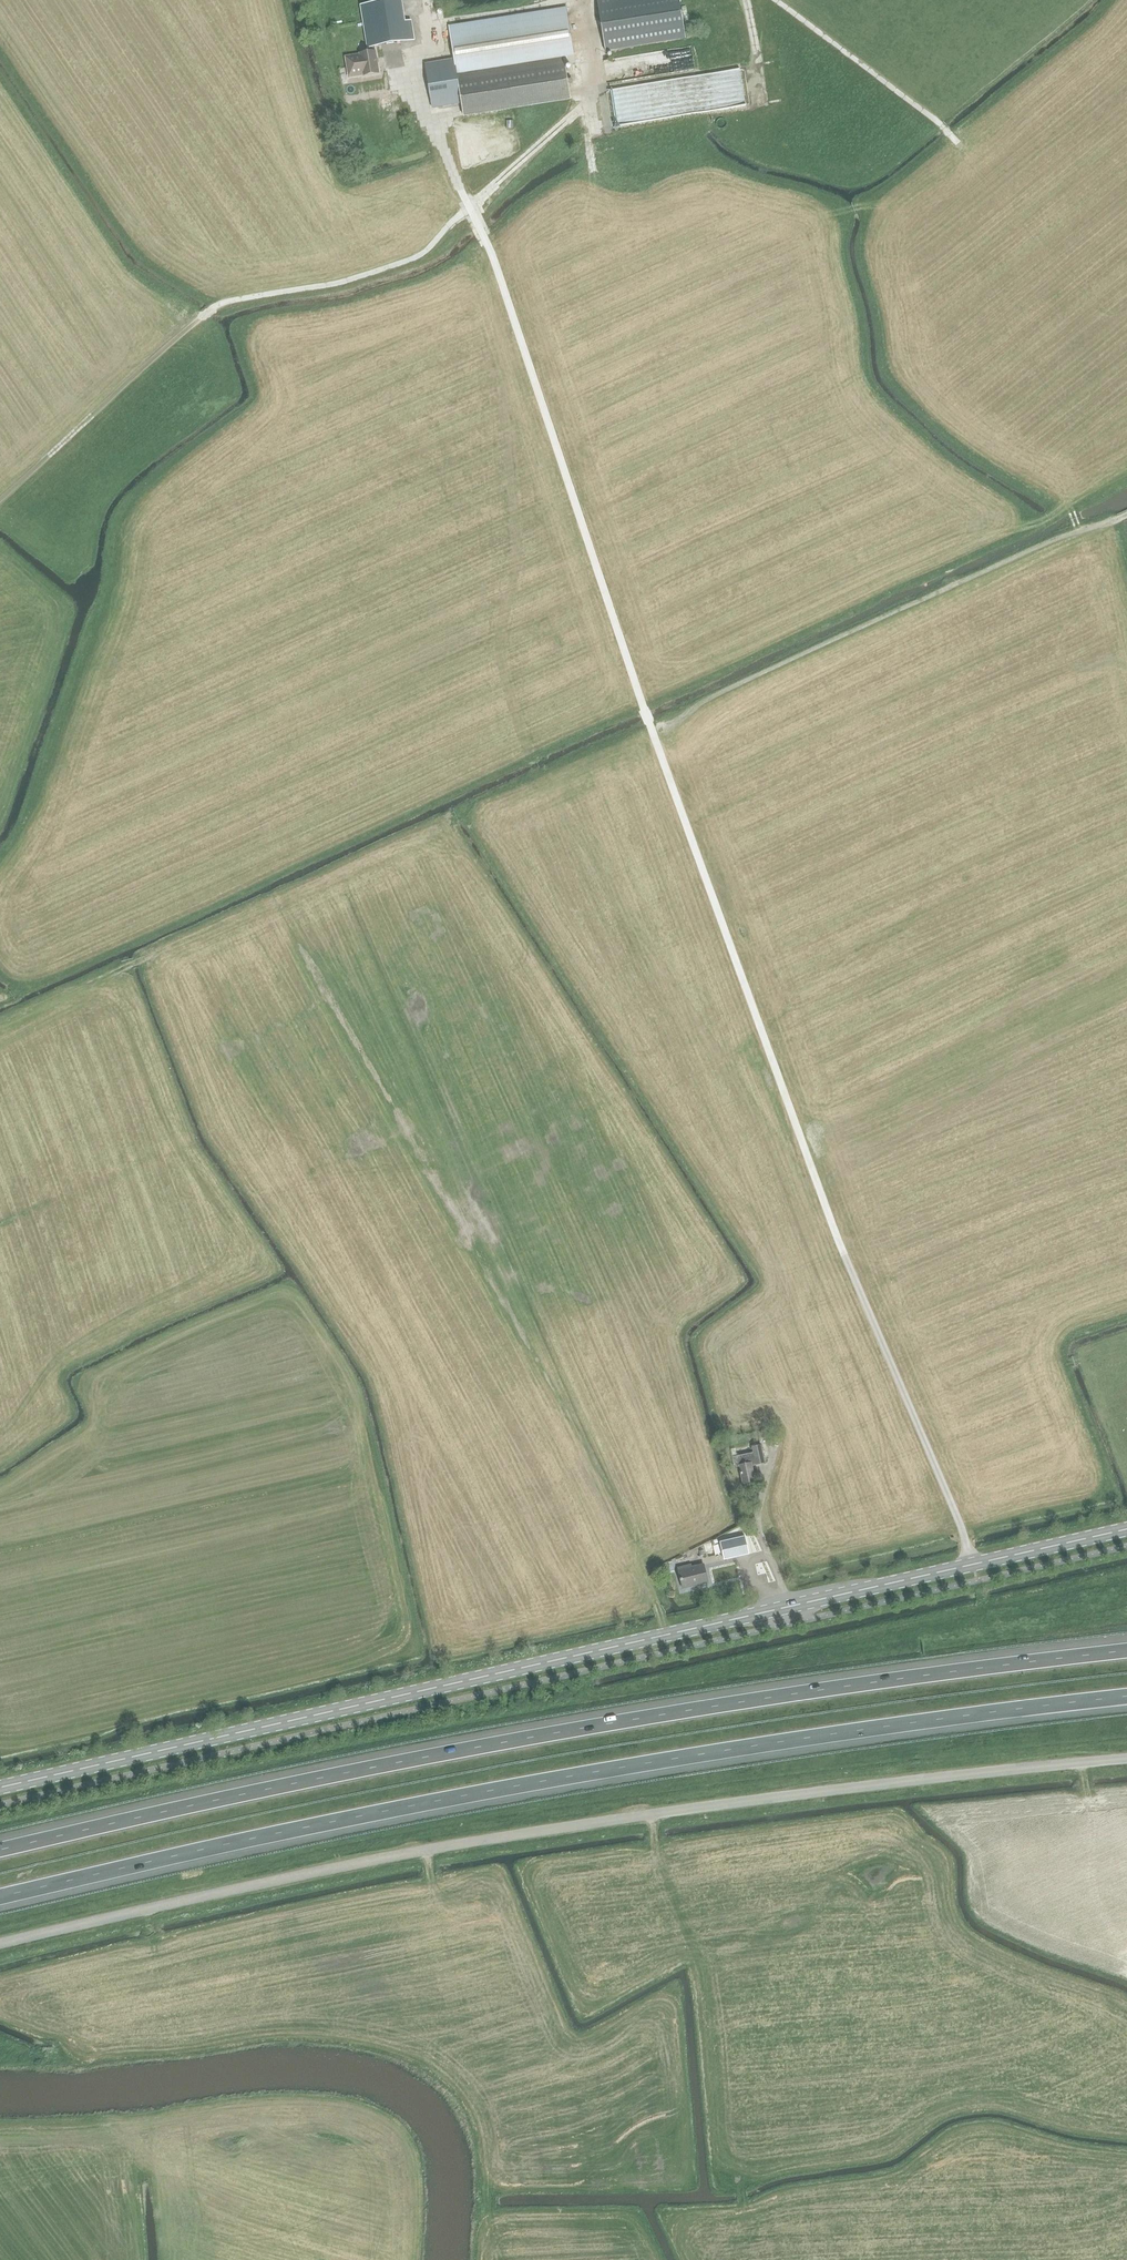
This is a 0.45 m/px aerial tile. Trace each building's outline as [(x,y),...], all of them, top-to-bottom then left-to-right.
[(420,31),(418,31),(414,4),(416,3),(415,0),(370,0),(378,46),(369,47),(370,52),(360,53),(360,55),(346,57),(349,77),(363,74),(363,76),(379,73),(376,52),(379,52),(411,47),(411,46),(422,44),(420,31)] [(685,38),(679,0),(597,0),(606,51),(685,38)] [(565,65),(575,63),(566,8),(449,26),(454,59),(425,64),(432,107),(461,103),(464,116),(570,99),(565,65)] [(678,72),(610,82),(614,110),(613,110),(616,125),(639,122),(637,112),(635,112),(634,105),(639,104),(642,121),(650,120),(647,103),(657,101),(657,105),(668,104),(669,109),(693,105),(691,95),(708,92),(710,104),(747,98),(743,69),(692,76),(692,78),(679,80),(678,72)] [(761,1440),(768,1439),(767,1431),(759,1433),(761,1440)] [(756,1465),(765,1463),(761,1445),(752,1447),(754,1453),(732,1458),(734,1467),(739,1466),(743,1483),(755,1481),(751,1464),(756,1463),(756,1465)] [(745,1536),(720,1542),(724,1560),(749,1554),(745,1536)] [(714,1551),(711,1542),(702,1545),(705,1554),(714,1551)] [(683,1589),(708,1583),(703,1564),(692,1567),(691,1565),(678,1568),(683,1589)]
